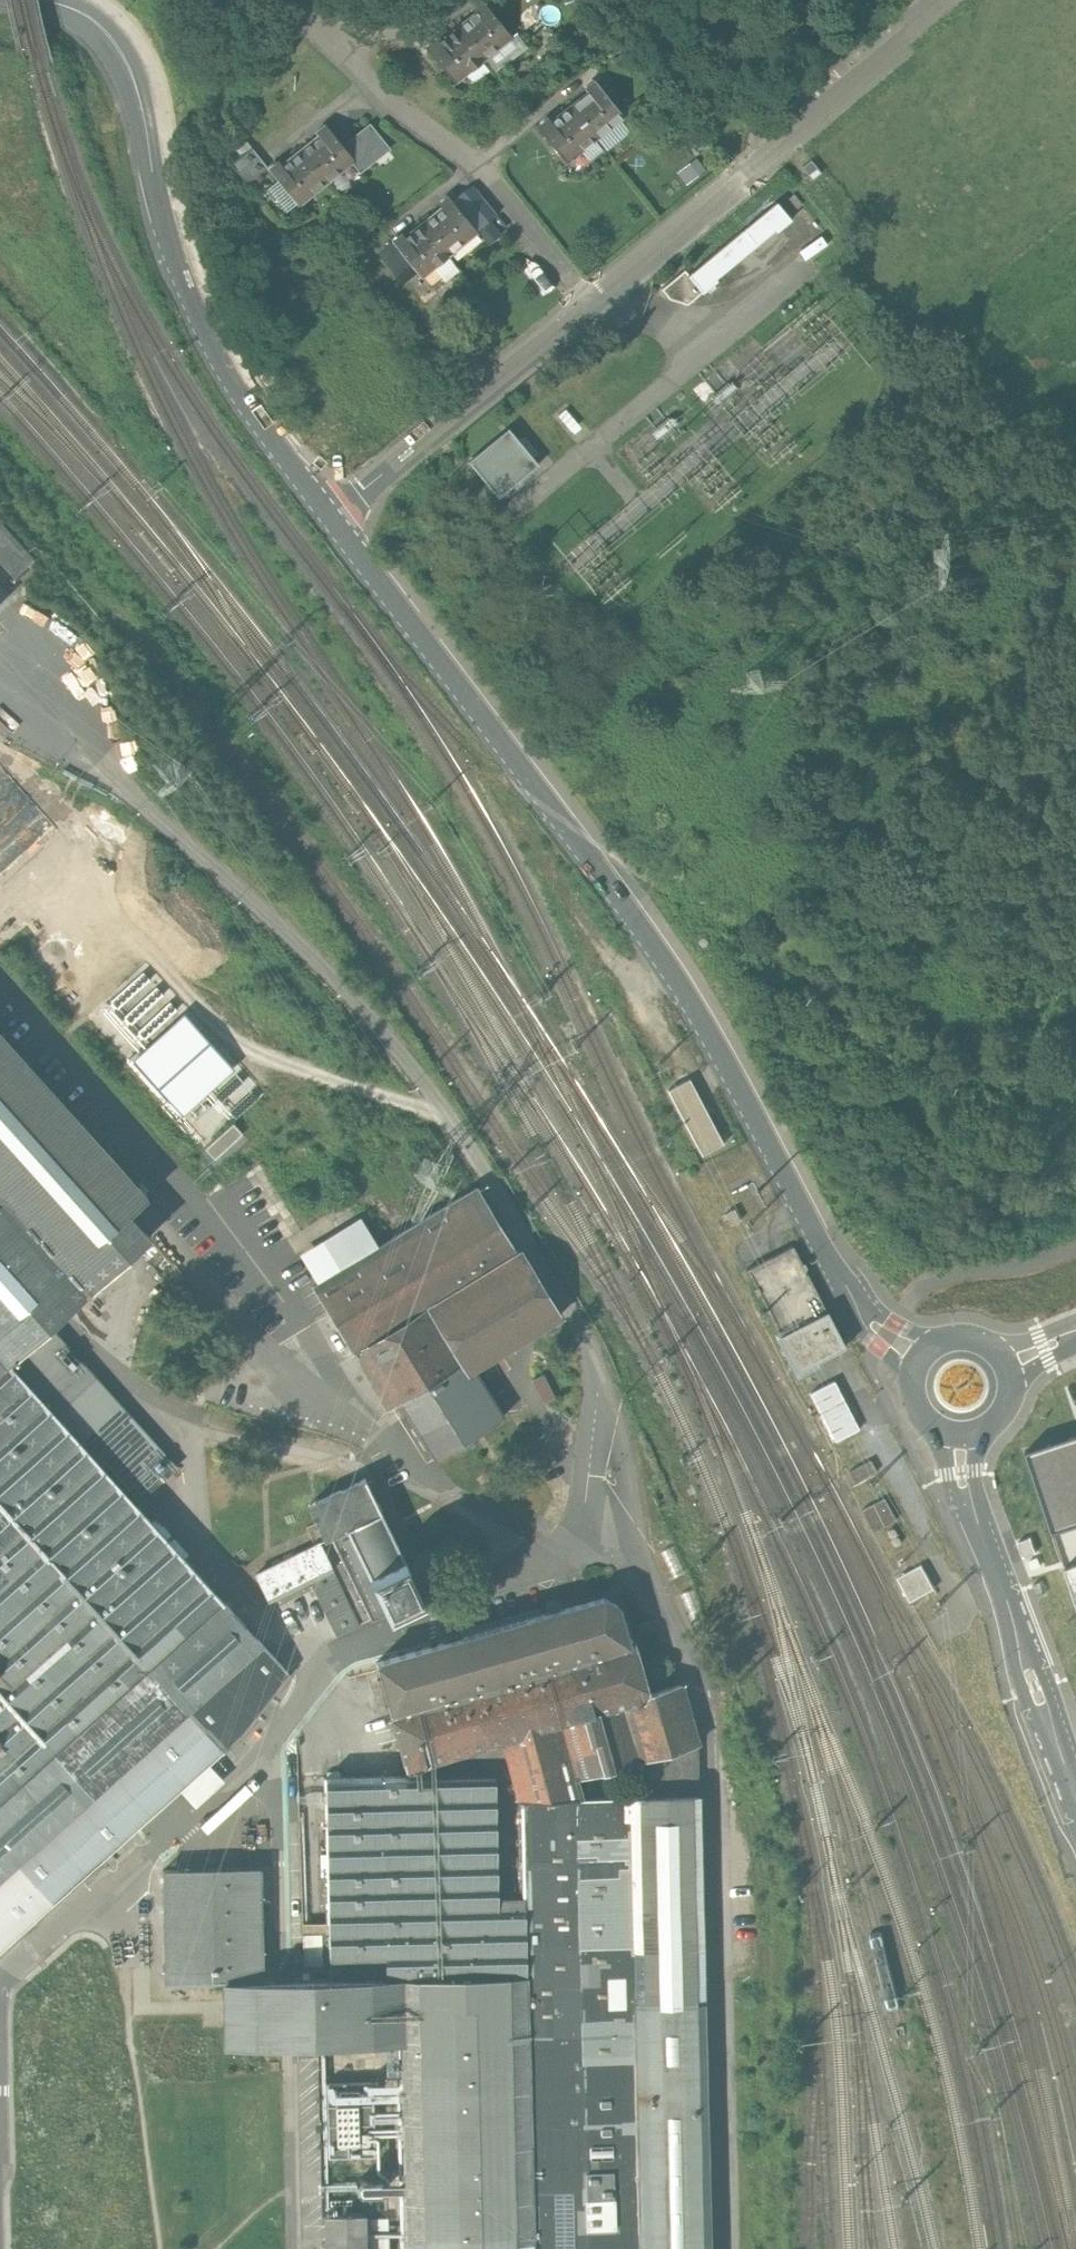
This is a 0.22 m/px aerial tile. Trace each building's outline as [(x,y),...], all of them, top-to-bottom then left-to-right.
[(452,18),(477,48),(505,26),(484,0),(468,0),(470,3),(452,18)] [(452,18),(434,32),(431,29),(422,36),(449,70),(477,48),(452,18)] [(589,71),(580,79),(583,83),(564,98),(588,128),(616,105),(589,71)] [(564,98),(547,112),(544,108),(535,115),(562,149),(588,128),(564,98)] [(349,152),(320,116),(310,124),(314,130),(297,144),(322,174),(349,152)] [(263,161),(246,140),(226,156),(243,177),(263,161)] [(297,144),(278,159),(276,156),(266,164),(293,197),(322,174),(297,144)] [(492,206),(471,179),(458,183),(447,192),(472,222),(492,206)] [(447,192),(444,187),(434,195),(438,200),(420,215),(444,245),(472,222),(447,192)] [(768,191),(738,217),(751,233),(767,219),(768,221),(783,209),(768,191)] [(444,245),(420,215),(402,230),(398,226),(387,235),(393,242),(384,250),(383,256),(394,270),(400,270),(410,262),(415,269),(444,245)] [(738,217),(682,264),(697,281),(711,269),(710,267),(751,233),(738,217)] [(678,259),(655,279),(662,290),(681,295),(697,281),(682,264),(678,259)] [(533,456),(503,421),(464,453),(494,489),(533,456)] [(13,574),(32,557),(0,522),(0,560),(13,574)] [(133,1057),(185,1112),(235,1065),(142,967),(107,1001),(139,1035),(137,1036),(146,1045),(133,1057)] [(135,1503),(176,1467),(50,1327),(150,1237),(127,1212),(148,1194),(0,1031),(0,1372),(10,1364),(135,1503)] [(687,1076),(666,1087),(700,1151),(721,1139),(687,1076)] [(475,1178),(310,1281),(350,1346),(425,1300),(516,1242),(475,1178)] [(738,1216),(732,1205),(723,1211),(729,1221),(738,1216)] [(462,1358),(470,1370),(474,1368),(561,1313),(516,1242),(425,1300),(462,1358)] [(791,1242),(744,1266),(754,1284),(752,1285),(755,1291),(757,1290),(778,1331),(825,1307),(803,1266),(805,1265),(802,1259),(800,1260),(791,1242)] [(462,1358),(425,1300),(350,1346),(385,1404),(396,1398),(462,1358)] [(825,1307),(778,1331),(797,1367),(843,1343),(825,1307)] [(462,1358),(396,1398),(434,1459),(504,1417),(474,1368),(470,1370),(462,1358)] [(10,1364),(0,1372),(0,1951),(222,1751),(187,1710),(260,1641),(135,1503),(10,1364)] [(857,1426),(832,1377),(808,1390),(833,1438),(857,1426)] [(1055,1528),(1075,1521),(1075,1430),(1027,1446),(1055,1528)] [(869,1456),(847,1468),(853,1479),(875,1468),(869,1456)] [(312,1502),(329,1536),(369,1619),(419,1595),(362,1477),(312,1502)] [(882,1494),(859,1506),(871,1528),(894,1516),(882,1494)] [(312,1502),(305,1505),(322,1539),(329,1536),(312,1502)] [(278,1558),(269,1563),(270,1566),(254,1574),(267,1600),(309,1580),(335,1636),(357,1625),(318,1544),(292,1556),(290,1553),(281,1557),(283,1560),(280,1562),(278,1558)] [(926,1559),(901,1571),(913,1597),(939,1584),(926,1559)] [(1067,1562),(1075,1588),(1075,1559),(1067,1562)] [(626,1649),(612,1603),(602,1595),(374,1662),(404,1766),(501,1737),(641,1697),(644,1691),(632,1647),(626,1649)] [(698,1793),(694,1742),(676,1682),(644,1691),(641,1697),(501,1737),(520,1798),(577,1797),(572,1778),(635,1759),(629,1796),(698,1793)] [(524,1975),(498,1975),(493,1799),(478,1775),(326,1779),(333,1981),(401,1979),(402,2040),(408,2248),(530,2248),(524,1975)] [(641,2248),(708,2248),(698,1793),(629,1796),(641,2248)] [(577,1797),(520,1798),(523,1950),(629,1947),(629,1796),(577,1797)] [(263,1981),(260,1868),(165,1871),(168,1984),(222,1982),(263,1981)] [(530,2248),(640,2248),(629,1947),(523,1950),(524,1975),(530,2248)] [(401,1979),(333,1981),(297,1981),(298,2043),(402,2040),(401,1979)] [(263,1981),(222,1982),(222,2028),(222,2047),(277,2044),(275,1982),(263,1981)] [(298,2043),(297,1981),(275,1982),(277,2044),(280,2044),(298,2043)] [(321,2059),(324,2188),(325,2248),(371,2248),(366,2058),(321,2059)]
